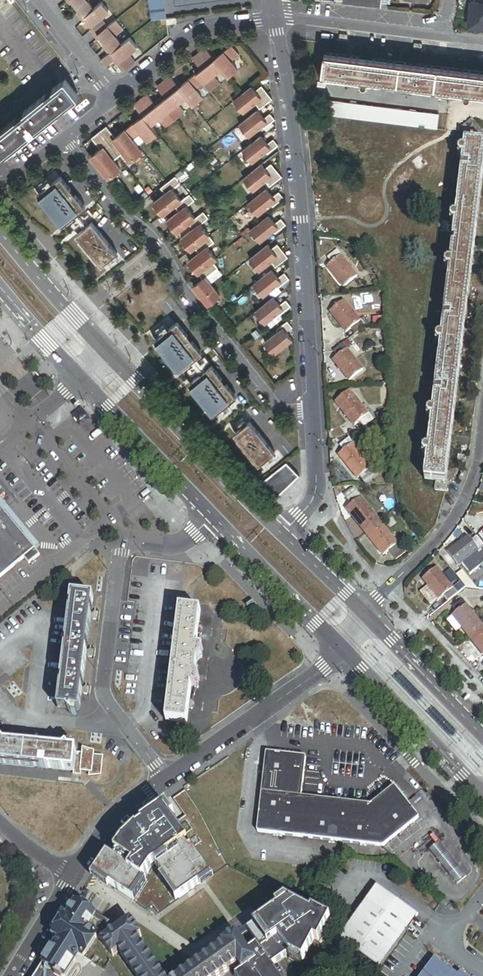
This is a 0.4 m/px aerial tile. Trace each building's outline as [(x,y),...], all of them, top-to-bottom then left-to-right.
[(74,1),(81,10),(78,12),(82,17),(85,15),(95,8),(88,0),(73,0),(74,1)] [(152,21),(162,20),(167,19),(164,0),(148,0),(152,21)] [(92,29),(97,35),(99,33),(109,25),(101,16),(110,9),(103,1),(95,8),(85,15),(87,18),(95,27),(92,29)] [(470,4),(469,15),(469,19),(467,28),(482,29),(482,5),(470,4)] [(106,47),(111,52),(123,42),(116,34),(124,27),(117,18),(109,25),(99,33),(102,36),(109,44),(106,47)] [(125,70),(136,61),(130,52),(139,45),(131,36),(123,42),(111,52),(102,59),(107,65),(118,56),(121,59),(118,61),(125,70)] [(240,52),(233,44),(219,56),(216,58),(223,66),(229,75),(239,67),(232,59),(240,52)] [(213,55),(207,47),(193,57),(200,66),(202,68),(198,72),(205,81),(214,92),(223,85),(214,73),(223,66),(216,58),(213,55)] [(355,47),(348,47),(347,50),(345,50),(344,54),(354,55),(355,47)] [(391,52),(385,51),(384,55),(382,55),(382,59),(390,60),(391,52)] [(322,74),(327,75),(361,79),(369,80),(462,92),(470,93),(482,94),(482,73),(325,53),(322,74)] [(429,57),(422,56),(421,60),(420,60),(419,63),(428,65),(429,57)] [(466,62),(459,61),(459,65),(457,64),(457,68),(465,69),(466,62)] [(205,81),(198,72),(183,84),(180,86),(187,95),(194,103),(203,96),(196,87),(205,81)] [(178,83),(171,75),(158,85),(165,94),(167,97),(162,100),(178,121),(187,113),(178,102),(187,95),(180,86),(178,83)] [(64,79),(0,131),(0,158),(77,96),(64,79)] [(253,88),(233,104),(242,115),(256,104),(260,110),(272,100),(262,87),(256,92),(253,88)] [(162,100),(157,104),(155,101),(148,93),(135,103),(142,112),(144,114),(151,123),(160,116),(169,128),(178,121),(162,100)] [(440,115),(319,100),(317,116),(438,131),(440,115)] [(264,119),(258,111),(240,126),(250,137),(263,126),(265,128),(275,120),(270,114),(264,119)] [(151,123),(144,114),(141,117),(126,129),(133,137),(141,131),(148,139),(155,134),(158,137),(161,135),(151,123)] [(476,146),(476,143),(482,137),(482,136),(471,121),(460,130),(470,144),(470,145),(476,146)] [(108,126),(93,138),(102,149),(93,156),(110,178),(122,168),(115,160),(125,152),(131,160),(143,151),(126,129),(117,137),(108,126)] [(261,138),(243,152),(252,164),(266,153),(268,155),(278,147),(273,141),(267,145),(261,138)] [(455,224),(450,265),(449,272),(442,337),(441,345),(433,412),(432,419),(428,448),(427,456),(425,479),(436,480),(445,481),(482,163),(482,147),(476,146),(470,145),(464,145),(464,151),(463,158),(456,217),(455,224)] [(201,149),(198,152),(202,156),(204,154),(207,152),(204,147),(201,149)] [(265,170),(261,166),(242,182),(251,193),(265,182),(269,188),(281,178),(271,165),(265,170)] [(63,226),(87,207),(76,195),(74,196),(70,191),(72,189),(61,177),(38,196),(63,226)] [(184,239),(193,251),(197,248),(201,254),(191,262),(205,280),(196,287),(211,305),(223,296),(208,278),(220,268),(215,262),(219,259),(210,248),(216,243),(203,225),(211,219),(206,212),(197,219),(188,207),(197,201),(192,195),(183,201),(174,190),(183,183),(177,177),(162,189),(167,195),(155,204),(165,216),(177,206),(181,212),(170,222),(179,233),(191,224),(196,230),(184,239)] [(266,190),(248,205),(257,216),(271,205),(272,208),(283,199),(278,193),(272,198),(266,190)] [(268,217),(250,231),(259,243),(273,232),(275,234),(285,225),(280,219),(274,224),(268,217)] [(118,253),(93,222),(77,235),(103,266),(118,253)] [(267,246),(248,262),(257,274),(271,263),(275,268),(287,258),(277,245),(271,250),(267,246)] [(328,260),(332,266),(342,258),(338,252),(328,260)] [(342,258),(332,266),(327,269),(344,290),(359,278),(342,258)] [(272,271),(254,285),(263,297),(277,286),(278,288),(289,280),(284,274),(278,279),(272,271)] [(280,305),(274,297),(255,312),(265,323),(278,312),(280,314),(291,306),(286,300),(280,305)] [(345,304),(330,315),(346,335),(350,332),(354,338),(365,329),(364,328),(372,328),(366,320),(360,324),(345,304)] [(156,340),(181,371),(205,352),(194,339),(192,341),(188,335),(190,334),(179,321),(156,340)] [(287,331),(292,327),(287,321),(276,329),(278,332),(266,341),(276,353),(293,339),(287,331)] [(337,361),(347,353),(353,349),(348,343),(333,355),(337,361)] [(363,374),(347,353),(337,361),(333,364),(349,385),(363,374)] [(191,383),(216,414),(239,395),(229,382),(227,384),(222,378),(224,377),(214,364),(191,383)] [(352,430),(358,426),(368,418),(350,394),(334,406),(352,430)] [(386,411),(376,415),(379,423),(389,419),(386,411)] [(278,450),(253,419),(237,432),(261,463),(278,450)] [(373,423),(372,422),(361,430),(363,432),(373,423)] [(343,455),(337,459),(355,482),(358,480),(363,486),(375,477),(348,442),(339,449),(343,455)] [(261,482),(274,495),(299,475),(287,461),(261,482)] [(448,481),(445,481),(436,480),(435,489),(446,491),(448,481)] [(365,534),(380,522),(354,489),(344,497),(352,508),(347,512),(365,534)] [(35,549),(40,545),(0,497),(0,507),(35,549)] [(24,559),(29,565),(33,566),(36,563),(35,560),(40,556),(35,549),(0,507),(0,579),(24,559)] [(399,545),(380,522),(365,534),(383,558),(389,553),(399,545)] [(477,539),(471,543),(468,539),(448,554),(459,569),(482,550),(482,547),(477,539)] [(399,545),(389,553),(393,558),(403,550),(399,545)] [(393,558),(395,561),(405,553),(403,550),(393,558)] [(453,590),(437,569),(423,580),(438,601),(443,597),(448,603),(467,588),(463,583),(453,590)] [(466,575),(460,579),(463,583),(467,588),(479,590),(466,575)] [(80,712),(93,599),(72,597),(59,709),(80,712)] [(468,637),(482,626),(462,601),(453,608),(457,613),(452,617),(461,629),(468,637)] [(196,648),(200,612),(179,610),(167,722),(187,725),(191,688),(193,677),(195,658),(196,648)] [(461,629),(452,617),(447,621),(456,633),(461,629)] [(482,626),(468,637),(482,656),(482,627),(482,626)] [(203,649),(196,648),(195,658),(202,658),(203,649)] [(200,678),(193,677),(191,688),(199,688),(200,678)] [(0,739),(0,766),(74,772),(74,771),(76,754),(76,752),(5,745),(0,739)] [(82,755),(76,754),(74,771),(81,771),(81,773),(92,774),(92,776),(100,776),(100,766),(102,766),(103,761),(101,761),(101,757),(94,756),(94,753),(83,750),(82,755)] [(266,754),(266,755),(256,831),(257,832),(257,833),(258,833),(259,834),(381,848),(382,848),(383,847),(418,820),(418,819),(418,818),(418,817),(417,816),(394,788),(393,787),(393,788),(391,789),(370,806),(301,798),(305,759),(305,758),(304,758),(303,758),(267,753),(266,754)] [(118,841),(95,875),(133,899),(149,874),(154,870),(179,902),(227,867),(203,817),(186,792),(174,801),(185,818),(175,825),(162,805),(134,823),(118,841)] [(447,854),(439,844),(429,852),(437,861),(446,854),(447,854)] [(451,859),(446,854),(437,861),(441,867),(451,859)] [(449,876),(459,868),(451,859),(441,867),(449,876)] [(449,876),(457,885),(466,878),(459,868),(449,876)] [(380,970),(406,933),(416,919),(375,890),(338,940),(380,970)] [(312,915),(290,902),(239,939),(257,963),(265,957),(271,966),(289,953),(290,957),(304,963),(315,942),(319,944),(331,921),(313,912),(312,915)] [(79,955),(83,958),(97,937),(105,943),(121,932),(112,926),(102,919),(90,911),(87,910),(77,903),(54,940),(57,942),(50,953),(35,975),(66,975),(74,962),(79,955)] [(133,923),(129,926),(139,941),(143,938),(133,923)] [(129,926),(121,932),(105,943),(104,944),(114,959),(120,954),(136,975),(164,975),(139,941),(129,926)] [(243,972),(257,963),(239,939),(237,935),(224,945),(226,948),(239,966),(243,972)] [(54,940),(47,951),(50,953),(57,942),(54,940)] [(239,966),(226,948),(203,964),(186,975),(224,975),(239,966)] [(265,957),(257,963),(243,972),(238,975),(278,975),(271,966),(265,957)] [(435,962),(425,975),(454,975),(435,962)]
